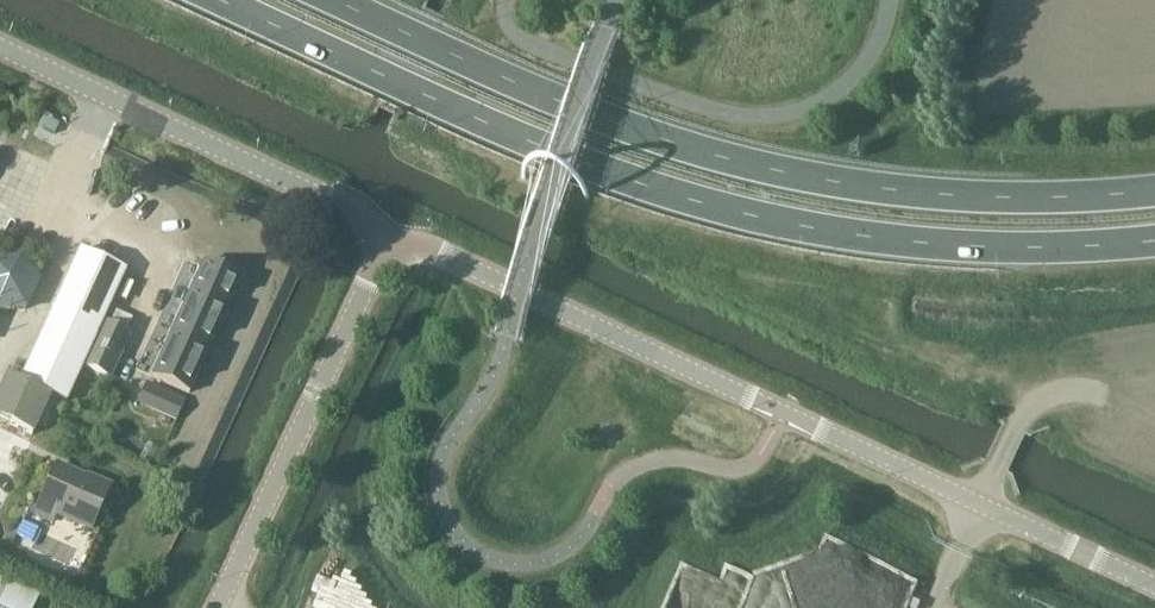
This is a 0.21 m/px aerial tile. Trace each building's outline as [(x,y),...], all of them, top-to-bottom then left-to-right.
[(65,402),(124,271),(81,251),(21,381),(65,402)] [(25,312),(38,284),(21,260),(0,262),(0,314),(25,312)] [(187,297),(162,352),(151,375),(189,392),(241,278),(204,261),(194,283),(188,284),(184,293),(187,297)] [(115,311),(111,321),(128,329),(133,318),(115,311)] [(110,379),(130,335),(103,323),(83,367),(110,379)] [(32,434),(49,398),(8,379),(0,395),(0,419),(32,434)] [(139,401),(176,418),(184,400),(147,384),(139,401)] [(111,486),(88,475),(85,481),(56,467),(57,466),(56,466),(34,514),(52,522),(57,511),(91,527),(91,528),(111,486)] [(40,596),(0,578),(0,607),(34,607),(40,596)]
